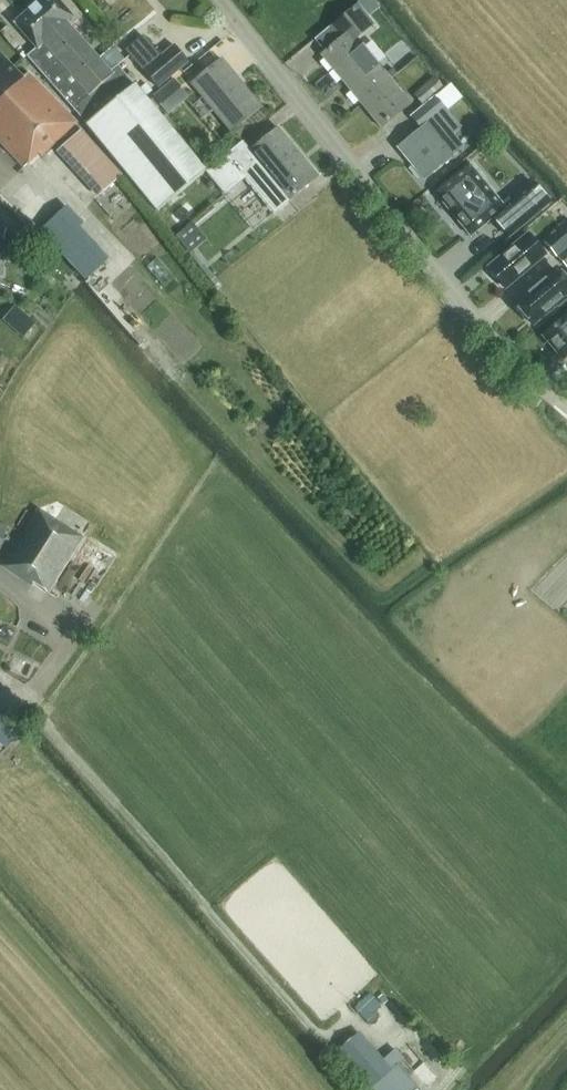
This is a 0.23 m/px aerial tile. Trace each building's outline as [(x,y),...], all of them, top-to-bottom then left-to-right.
[(92,133),(141,93),(134,85),(134,86),(118,66),(110,72),(71,28),(78,21),(73,16),(72,17),(58,0),(41,0),(14,24),(36,48),(26,57),(76,113),(92,133)] [(322,56),(342,80),(371,56),(356,39),(361,34),(373,24),(358,6),(334,26),(344,38),(325,53),(322,56)] [(156,86),(173,73),(143,38),(127,52),(156,86)] [(76,123),(28,73),(23,78),(0,54),(0,142),(24,168),(39,154),(41,157),(76,123)] [(342,80),(361,104),(390,80),(371,56),(342,80)] [(212,109),(242,84),(222,60),(192,84),(212,109)] [(133,72),(128,65),(122,69),(127,76),(133,72)] [(443,88),(434,77),(413,95),(423,106),(443,88)] [(390,80),(361,104),(381,128),(410,104),(390,80)] [(182,91),(174,81),(153,98),(168,115),(178,106),(172,99),(182,91)] [(262,108),(242,84),(212,109),(232,133),(262,108)] [(141,93),(92,133),(157,212),(205,172),(141,93)] [(451,157),(463,147),(453,135),(461,128),(435,97),(411,117),(421,129),(398,148),(424,180),(452,157),(451,157)] [(268,178),(298,153),(278,129),(248,154),(268,178)] [(122,176),(81,130),(56,153),(97,198),(122,176)] [(249,168),(234,149),(209,169),(225,188),(249,168)] [(318,177),(298,153),(268,178),(288,202),(318,177)] [(472,182),(463,171),(436,194),(445,205),(471,236),(493,218),(509,238),(540,213),(524,193),(510,204),(499,190),(487,200),(472,182)] [(39,232),(61,256),(85,235),(79,228),(83,224),(67,207),(39,232)] [(213,221),(206,212),(189,226),(196,234),(213,221)] [(544,242),(557,257),(566,249),(566,221),(544,242)] [(185,249),(189,245),(191,247),(201,239),(198,236),(194,238),(190,233),(189,234),(186,231),(179,237),(181,240),(179,242),(185,249)] [(29,246),(18,234),(6,245),(18,257),(29,246)] [(532,266),(545,255),(528,235),(515,245),(488,268),(506,289),(533,266),(532,266)] [(557,257),(566,269),(566,249),(557,257)] [(515,304),(533,325),(564,299),(565,301),(566,299),(566,277),(565,279),(557,269),(515,304)] [(11,311),(30,329),(35,323),(15,306),(11,311)] [(543,337),(563,360),(566,357),(566,316),(543,337)] [(116,559),(83,538),(38,509),(1,567),(32,586),(33,585),(79,613),(116,559)] [(399,1063),(403,1060),(395,1051),(383,1061),(359,1034),(338,1052),(369,1089),(370,1088),(372,1089),(408,1089),(416,1083),(399,1063)] [(429,1089),(438,1079),(423,1063),(413,1072),(429,1089)]
